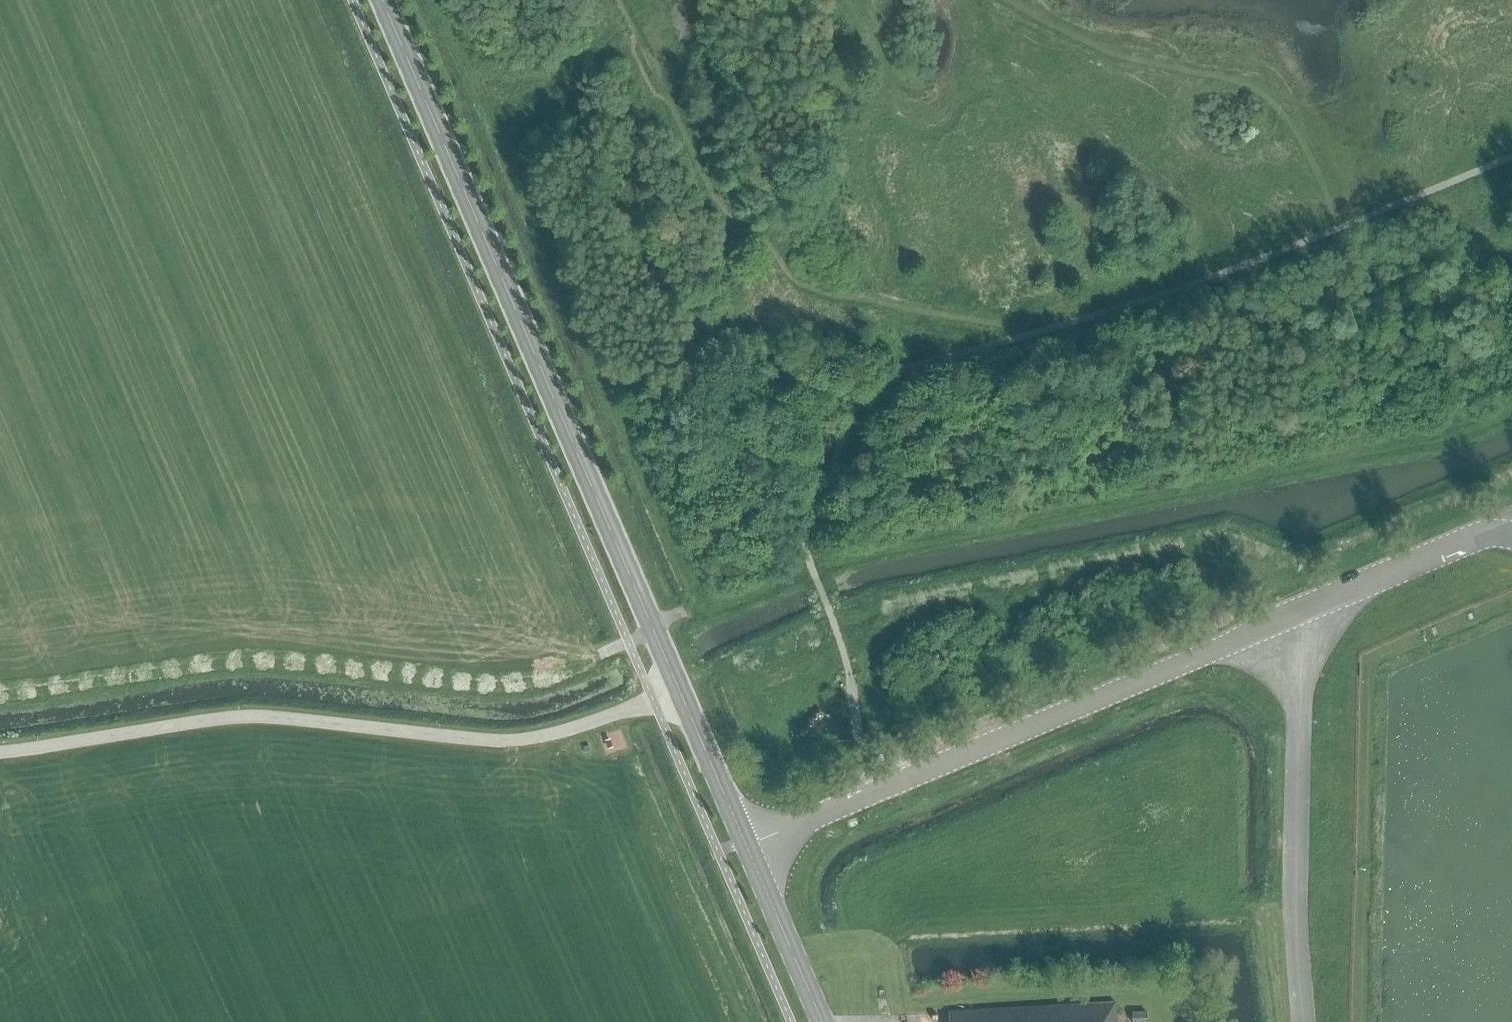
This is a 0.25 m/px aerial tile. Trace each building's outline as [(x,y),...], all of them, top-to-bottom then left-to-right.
[(947,1011),(948,1021),(1115,1021),(1114,1002),(947,1011)] [(1131,1012),(1131,1021),(1146,1021),(1146,1011),(1131,1012)]
